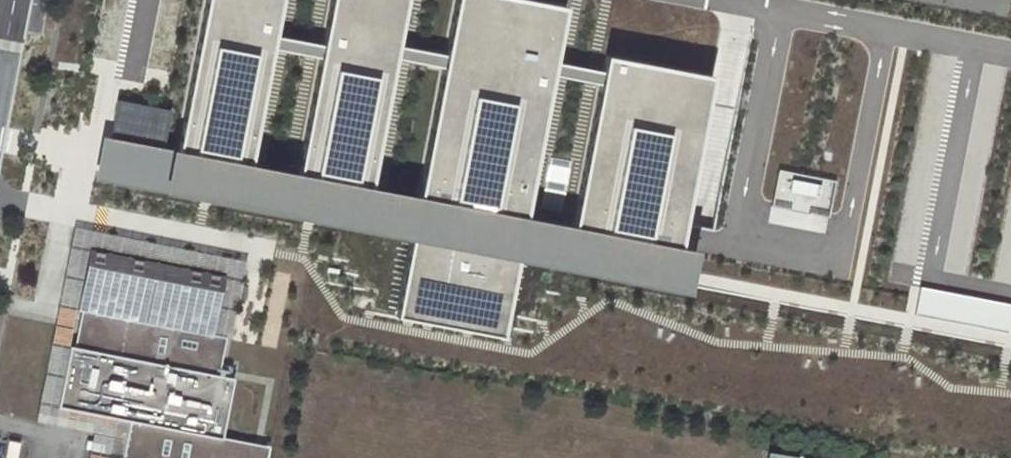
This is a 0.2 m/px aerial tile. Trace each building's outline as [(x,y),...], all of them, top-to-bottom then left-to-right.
[(85,177),(398,237),(385,315),(490,332),(501,258),(678,292),(686,247),(668,245),(702,76),(592,53),(559,224),(513,213),(553,7),(522,0),(442,0),(405,192),(361,184),(396,0),(321,0),(290,169),(239,160),(270,0),(193,0),(169,110),(113,99),(105,137),(93,134),(85,177)] [(92,43),(98,18),(68,10),(62,35),(92,43)] [(825,217),(832,179),(779,169),(773,207),(825,217)] [(128,421),(56,407),(69,346),(73,347),(80,310),(76,309),(87,249),(224,276),(212,334),(225,337),(225,338),(230,339),(246,261),(73,227),(34,422),(92,433),(88,451),(107,454),(121,457),(128,421)] [(269,446),(221,437),(233,378),(217,375),(225,338),(225,337),(212,334),(224,276),(87,249),(76,309),(80,310),(73,347),(69,346),(56,407),(128,421),(121,457),(107,454),(106,457),(266,457),(269,446)] [(1007,331),(1010,311),(1010,304),(917,287),(912,314),(1007,331)] [(6,440),(3,457),(15,457),(18,442),(6,440)]
